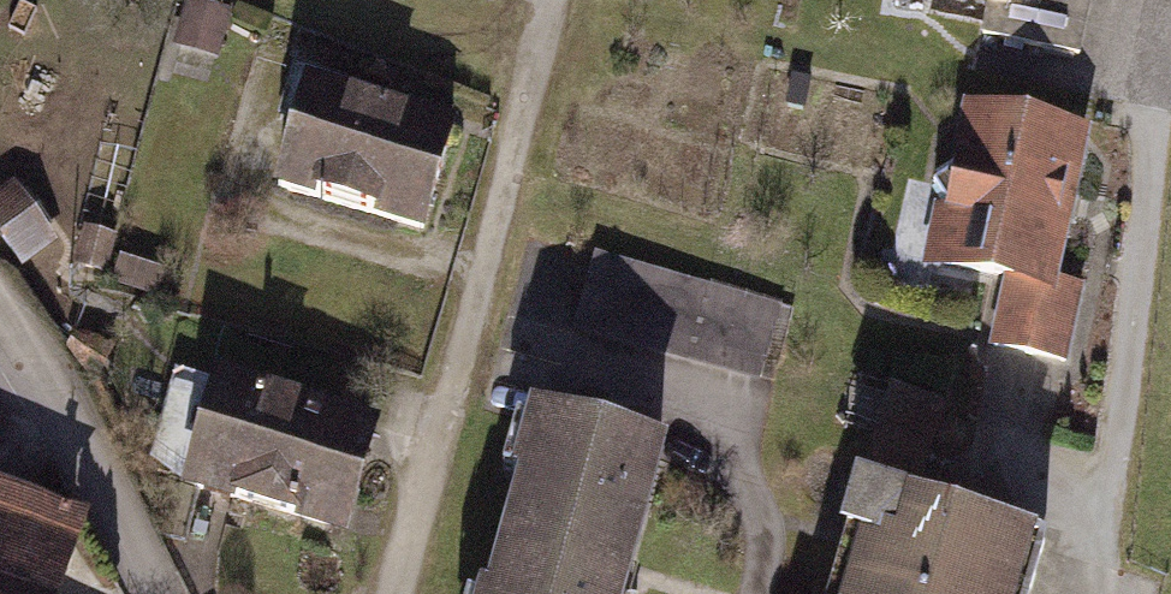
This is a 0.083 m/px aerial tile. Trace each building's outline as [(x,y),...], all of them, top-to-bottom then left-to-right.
[(1024,10),(1027,0),(977,0),(1024,10)] [(229,15),(179,4),(169,53),(218,63),(229,15)] [(426,130),(272,96),(248,206),(401,239),(426,130)] [(1089,144),(980,114),(934,281),(1028,307),(1021,336),(1062,347),(1078,288),(1051,281),(1089,144)] [(781,307),(587,255),(566,333),(759,385),(781,307)] [(360,423),(178,380),(150,497),(332,540),(360,423)] [(925,497),(949,403),(894,390),(871,483),(925,497)] [(669,454),(533,416),(483,593),(629,593),(669,454)] [(858,495),(828,593),(1022,593),(1036,548),(858,495)] [(0,498),(0,593),(60,593),(83,527),(0,498)]
